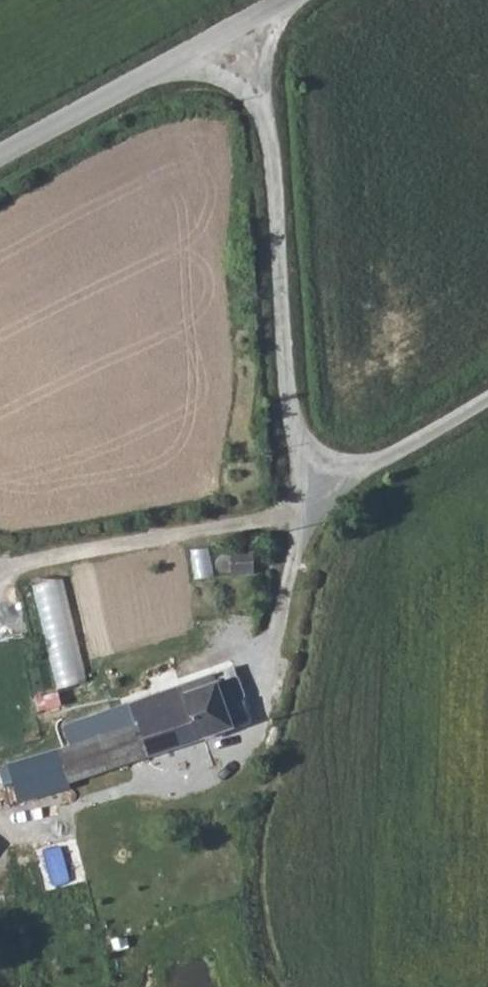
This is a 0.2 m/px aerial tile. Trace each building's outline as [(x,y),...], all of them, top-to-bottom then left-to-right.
[(243,550),(220,553),(222,568),(244,565),(243,550)] [(59,726),(65,744),(0,766),(0,772),(5,787),(13,809),(40,800),(62,793),(58,783),(210,731),(213,730),(223,727),(221,721),(233,716),(229,703),(225,692),(218,671),(59,726)]
